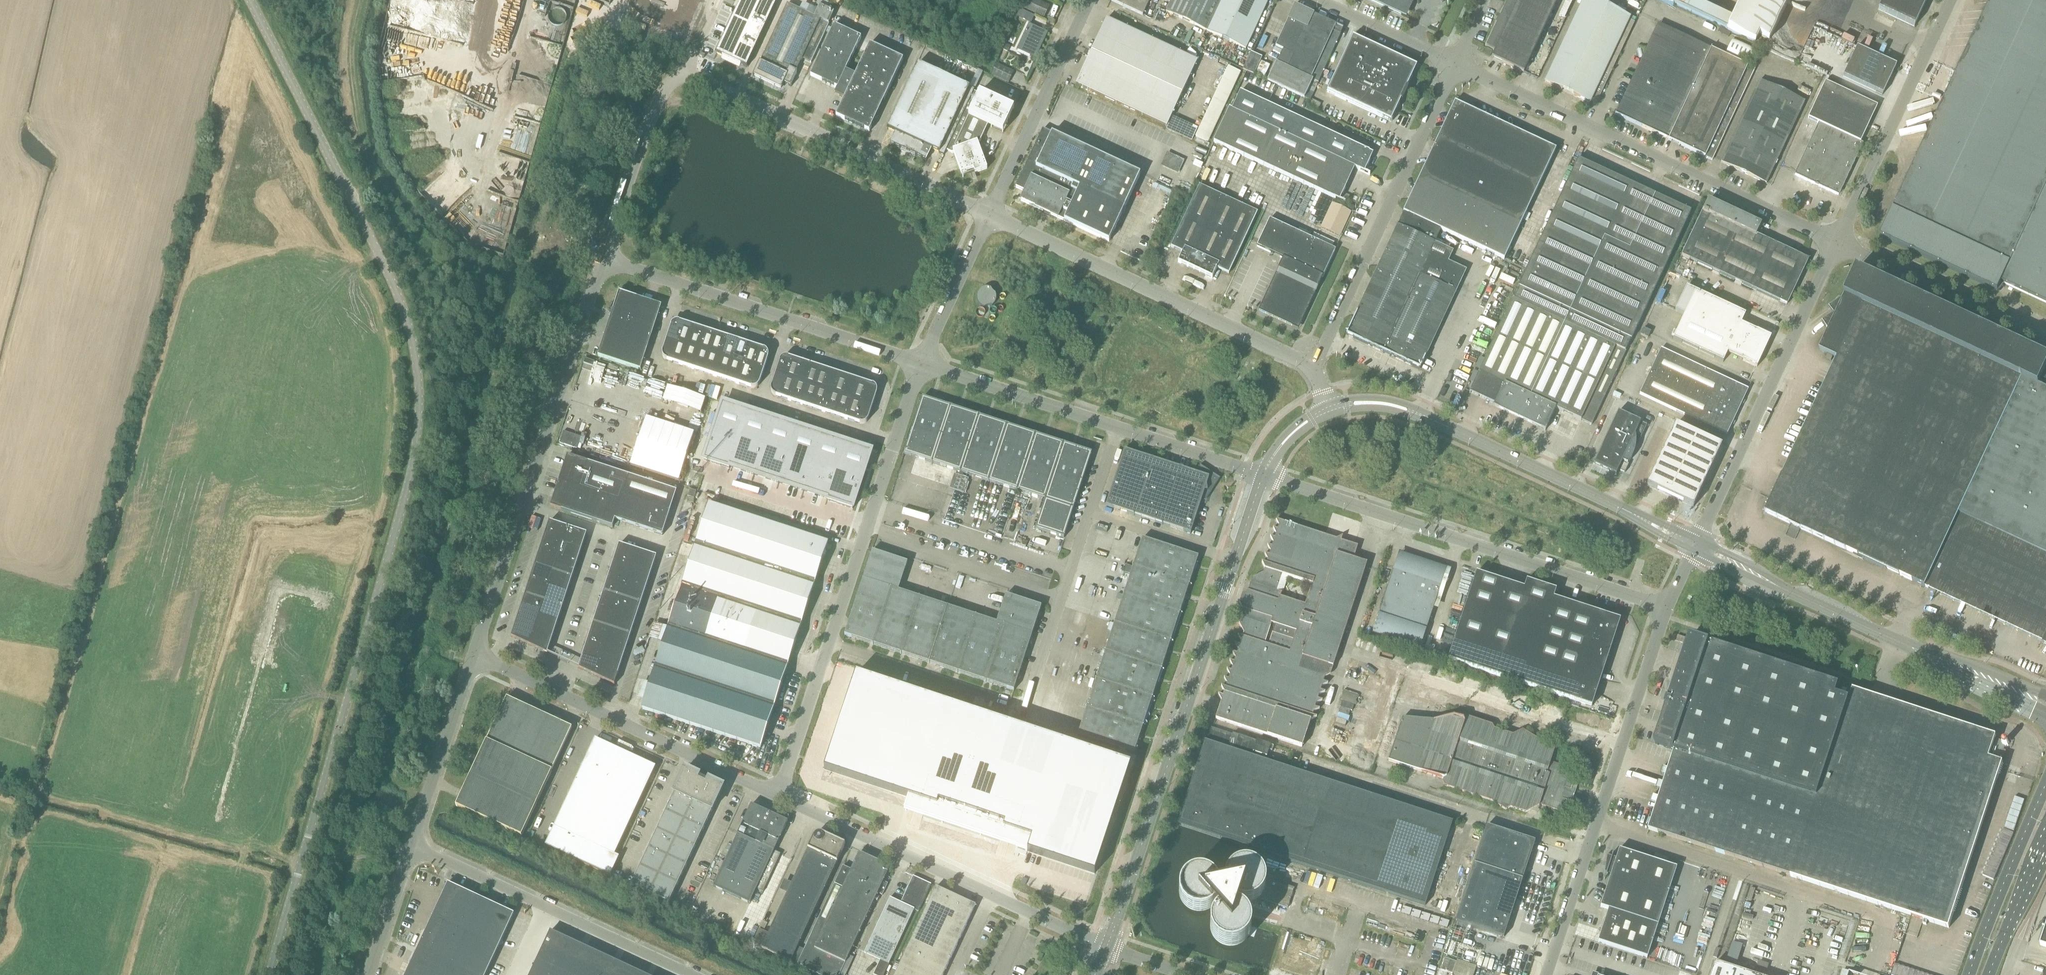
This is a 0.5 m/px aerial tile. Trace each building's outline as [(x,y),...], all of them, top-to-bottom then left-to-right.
[(746,67),(777,1),(775,0),(741,0),(717,53),(746,67)] [(1037,0),(1025,0),(1022,7),(1045,17),(1050,6),(1037,0)] [(1142,15),(1149,0),(1111,0),(1142,15)] [(1166,12),(1179,18),(1188,0),(1171,0),(1166,12)] [(1179,18),(1192,24),(1204,0),(1188,0),(1179,18)] [(1192,24),(1206,30),(1218,3),(1212,0),(1204,0),(1192,24)] [(1218,3),(1206,30),(1246,49),(1269,0),(1220,0),(1218,3)] [(1401,15),(1408,0),(1369,0),(1401,15)] [(1493,58),(1524,72),(1557,0),(1507,0),(1486,45),(1496,49),(1492,57),(1493,58)] [(1574,20),(1625,43),(1635,22),(1629,20),(1630,18),(1591,0),(1583,0),(1574,20)] [(1732,19),(1728,29),(1755,42),(1759,34),(1769,38),(1787,0),(1741,0),(1732,19)] [(1927,0),(1883,0),(1878,10),(1914,27),(1927,0)] [(1881,236),(1998,291),(1999,290),(2003,286),(2005,284),(2006,285),(2045,303),(2045,0),(1991,0),(1894,209),(1885,228),(1881,236)] [(755,71),(753,76),(781,89),(784,83),(790,86),(790,85),(797,71),(796,71),(802,58),(811,63),(829,24),(834,12),(820,5),(818,10),(814,17),(788,4),(760,62),(755,71)] [(1285,51),(1279,64),(1276,62),(1268,81),(1304,98),(1313,80),(1318,82),(1344,28),(1295,6),(1276,46),(1285,51)] [(1034,16),(1021,10),(1018,17),(1031,23),(1034,16)] [(1197,61),(1107,18),(1076,84),(1167,126),(1197,61)] [(1574,20),(1561,48),(1598,65),(1596,68),(1610,75),(1625,43),(1574,20)] [(1646,48),(1699,74),(1711,48),(1710,48),(1657,23),(1646,48)] [(835,94),(840,96),(844,98),(836,116),(869,132),(903,59),(870,44),(855,75),(846,70),(861,38),(834,25),(810,75),(837,88),(835,94)] [(1029,25),(1017,49),(1033,57),(1045,32),(1029,25)] [(1417,67),(1356,38),(1353,37),(1328,92),(1392,121),(1417,67)] [(1733,39),(1726,53),(1753,66),(1760,52),(1733,39)] [(645,54),(652,57),(656,49),(649,46),(645,54)] [(1896,65),(1857,47),(1843,76),(1883,94),(1896,65)] [(1561,48),(1545,82),(1562,90),(1573,95),(1590,103),(1591,101),(1597,104),(1610,75),(1596,68),(1598,65),(1561,48)] [(1646,48),(1633,75),(1660,87),(1687,100),(1699,74),(1646,48)] [(1754,69),(1711,48),(1699,74),(1687,100),(1685,103),(1722,121),(1705,156),(1712,160),(1754,69)] [(1251,52),(1243,69),(1254,74),(1262,57),(1251,52)] [(1009,83),(1014,71),(997,63),(991,75),(1009,83)] [(974,90),(944,76),(918,64),(888,129),(895,133),(890,144),(927,161),(932,150),(944,155),(946,151),(946,150),(974,91),(974,90)] [(1195,137),(1208,143),(1241,72),(1228,66),(1195,137)] [(1633,75),(1615,114),(1642,127),(1660,87),(1633,75)] [(1310,101),(1318,82),(1313,80),(1304,98),(1310,101)] [(1759,81),(1721,163),(1766,184),(1804,102),(1759,81)] [(1808,118),(1818,123),(1794,175),(1838,195),(1862,144),(1860,143),(1877,106),(1825,81),(1808,118)] [(1669,139),(1685,103),(1687,100),(1660,87),(1642,127),(1669,139)] [(979,93),(974,91),(946,150),(946,151),(952,153),(953,152),(962,174),(970,171),(971,174),(987,168),(979,145),(988,125),(1002,132),(1013,108),(980,92),(979,93)] [(1350,165),(1349,166),(1365,173),(1374,154),(1240,92),(1232,110),(1232,111),(1350,165)] [(1454,102),(1404,212),(1405,212),(1413,216),(1441,229),(1504,258),(1555,149),(1454,102)] [(1685,103),(1669,139),(1705,156),(1722,121),(1685,103)] [(1343,179),(1349,166),(1350,165),(1232,111),(1232,110),(1229,109),(1214,143),(1340,201),(1349,182),(1343,179)] [(1140,175),(1043,129),(1016,187),(1025,191),(1021,201),(1109,242),(1140,175)] [(1185,160),(1167,152),(1161,166),(1178,174),(1185,160)] [(1691,212),(1577,159),(1518,287),(1519,288),(1514,299),(1513,299),(1469,392),(1495,404),(1493,407),(1545,430),(1556,408),(1592,425),(1626,351),(1625,351),(1630,340),(1631,340),(1663,273),(1691,212)] [(1212,278),(1217,268),(1229,273),(1257,212),(1199,185),(1171,246),(1183,252),(1178,262),(1212,278)] [(1703,211),(1682,255),(1683,256),(1694,261),(1787,305),(1807,261),(1795,255),(1755,236),(1757,233),(1760,234),(1762,230),(1759,229),(1760,226),(1708,201),(1703,212),(1703,211)] [(1380,265),(1358,312),(1346,335),(1420,369),(1466,270),(1448,261),(1452,251),(1435,242),(1441,229),(1413,216),(1405,212),(1398,225),(1380,265)] [(1324,277),(1336,251),(1336,250),(1270,219),(1258,246),(1286,260),(1283,265),(1281,264),(1260,310),(1293,326),(1293,324),(1300,321),(1302,322),(1321,283),(1319,282),(1322,276),(1324,277)] [(1837,358),(1765,512),(1916,582),(2043,641),(2043,643),(2045,644),(2045,375),(2044,374),(2045,370),(2045,356),(1858,268),(1845,295),(1846,295),(1845,295),(1829,306),(1834,313),(1823,321),(1829,330),(1820,350),(1837,358)] [(1687,286),(1675,310),(1684,315),(1684,314),(1764,352),(1771,337),(1757,331),(1741,323),(1746,314),(1696,291),(1687,286)] [(996,295),(996,294),(995,293),(994,292),(993,292),(992,290),(991,289),(990,289),(989,288),(988,288),(987,288),(985,288),(984,288),(983,289),(982,289),(981,290),(980,291),(979,292),(978,293),(978,294),(977,295),(977,296),(977,297),(977,299),(977,300),(977,301),(978,302),(978,303),(979,304),(980,305),(981,306),(982,307),(983,307),(984,308),(985,307),(986,306),(987,306),(989,306),(990,306),(991,306),(992,306),(993,305),(994,304),(995,303),(996,302),(996,301),(996,300),(997,299),(997,298),(996,296),(996,295)] [(598,356),(641,370),(662,306),(619,292),(598,356)] [(1684,315),(1673,339),(1723,362),(1727,353),(1743,360),(1757,367),(1764,352),(1684,314),(1684,315)] [(671,326),(667,339),(687,345),(693,326),(680,322),(679,321),(678,321),(677,321),(676,322),(675,322),(674,323),(673,323),(672,324),(671,325),(671,326)] [(687,345),(698,349),(705,330),(693,326),(687,345)] [(1648,338),(1649,335),(1651,332),(1644,328),(1641,334),(1648,338)] [(705,330),(698,349),(710,353),(716,334),(705,330)] [(716,334),(710,353),(721,357),(728,337),(716,334)] [(728,337),(721,357),(733,361),(739,341),(728,337)] [(666,360),(667,360),(681,365),(687,345),(667,339),(663,352),(662,353),(662,354),(662,355),(663,356),(663,357),(664,358),(664,359),(665,359),(666,360)] [(739,341),(733,361),(744,364),(751,345),(739,341)] [(698,349),(687,345),(681,365),(692,369),(698,349)] [(765,350),(751,345),(744,364),(764,371),(768,358),(769,357),(769,356),(769,355),(769,354),(768,353),(768,352),(767,351),(766,351),(766,350),(765,350)] [(692,369),(703,372),(710,353),(698,349),(692,369)] [(1726,435),(1748,390),(1661,349),(1640,394),(1726,435)] [(721,357),(710,353),(703,372),(715,376),(721,357)] [(733,361),(721,357),(715,376),(726,380),(733,361)] [(780,362),(776,375),(796,381),(802,362),(788,357),(787,357),(786,357),(785,357),(784,357),(783,358),(782,358),(781,359),(781,360),(780,361),(780,362)] [(744,364),(733,361),(726,380),(738,384),(744,364)] [(821,368),(802,362),(796,381),(807,385),(815,387),(821,368)] [(764,371),(744,364),(738,384),(751,388),(752,388),(753,388),(754,388),(756,388),(757,388),(758,387),(758,386),(759,385),(760,384),(760,383),(764,371)] [(821,368),(815,387),(818,389),(830,392),(834,394),(840,374),(821,368)] [(859,380),(840,374),(834,394),(841,396),(853,400),(859,380)] [(775,396),(776,396),(789,401),(796,381),(776,375),(771,387),(771,388),(771,389),(771,390),(771,391),(772,392),(772,393),(773,394),(773,395),(774,395),(775,396)] [(873,385),(859,380),(853,400),(873,407),(877,394),(877,393),(877,391),(877,390),(877,389),(877,388),(876,387),(875,386),(874,385),(873,385)] [(789,401),(801,404),(807,385),(796,381),(789,401)] [(818,389),(815,387),(807,385),(801,404),(812,408),(818,389)] [(824,412),(830,392),(818,389),(812,408),(824,412)] [(834,394),(830,392),(824,412),(835,415),(841,396),(834,394)] [(846,419),(853,400),(841,396),(835,415),(846,419)] [(904,454),(931,463),(950,407),(923,398),(904,454)] [(869,419),(873,407),(853,400),(846,419),(860,424),(861,424),(862,424),(863,424),(864,424),(865,423),(866,423),(867,422),(868,421),(868,420),(869,419)] [(748,411),(723,403),(704,460),(729,468),(730,467),(730,466),(748,411)] [(960,472),(979,416),(950,407),(931,463),(960,472)] [(748,411),(730,466),(730,467),(754,475),(773,419),(748,411)] [(1614,479),(1618,470),(1625,473),(1629,464),(1627,463),(1631,458),(1632,458),(1647,425),(1618,411),(1592,469),(1614,479)] [(960,472),(988,482),(1007,425),(979,416),(960,472)] [(637,446),(631,465),(679,481),(695,433),(646,417),(640,437),(641,437),(638,446),(637,446)] [(773,419),(754,475),(779,483),(797,427),(773,419)] [(1017,491),(1035,435),(1007,425),(988,482),(1017,491)] [(1720,446),(1674,425),(1647,487),(1692,508),(1720,446)] [(797,427),(779,483),(804,491),(822,435),(797,427)] [(581,437),(564,431),(560,443),(584,451),(585,446),(579,444),(581,437)] [(822,435),(804,491),(828,499),(829,499),(847,443),(822,435)] [(1035,435),(1017,491),(1045,500),(1064,444),(1035,435)] [(828,499),(827,501),(853,509),(865,470),(866,468),(868,462),(872,451),(870,451),(847,443),(829,499),(828,499)] [(1064,444),(1045,500),(1036,528),(1064,538),(1092,453),(1064,444)] [(1106,507),(1187,533),(1191,534),(1209,478),(1124,450),(1106,507)] [(559,481),(621,502),(623,496),(630,476),(568,456),(559,481)] [(969,478),(954,474),(950,488),(964,493),(969,478)] [(621,502),(559,481),(551,507),(613,527),(615,520),(621,502)] [(696,492),(690,490),(688,497),(694,498),(696,492)] [(623,496),(621,502),(615,520),(631,525),(639,501),(623,496)] [(639,501),(631,525),(647,530),(654,506),(639,501)] [(709,504),(642,709),(643,709),(760,748),(761,748),(761,747),(828,543),(820,541),(709,504)] [(671,512),(670,511),(654,506),(647,530),(663,535),(671,512)] [(1221,701),(1216,718),(1239,726),(1302,747),(1304,741),(1309,726),(1310,721),(1317,717),(1312,716),(1314,712),(1320,709),(1315,707),(1316,703),(1323,700),(1318,699),(1319,695),(1326,692),(1321,690),(1322,686),(1328,683),(1323,681),(1325,678),(1331,675),(1335,662),(1337,654),(1365,568),(1366,567),(1367,563),(1354,559),(1358,546),(1354,545),(1341,541),(1343,536),(1337,539),(1277,520),(1276,519),(1276,520),(1279,525),(1278,529),(1273,528),(1276,534),(1275,538),(1270,536),(1273,542),(1272,546),(1267,545),(1270,551),(1269,555),(1265,553),(1268,560),(1267,563),(1262,562),(1265,568),(1263,572),(1252,578),(1251,583),(1246,596),(1251,597),(1249,603),(1244,602),(1238,621),(1238,622),(1244,633),(1243,636),(1238,635),(1241,641),(1240,645),(1235,643),(1238,649),(1237,653),(1232,652),(1235,658),(1234,662),(1230,660),(1233,667),(1232,670),(1227,669),(1230,675),(1229,679),(1224,677),(1227,684),(1226,688),(1221,686),(1224,692),(1223,696),(1218,695),(1220,698),(1220,699),(1221,701)] [(563,543),(568,528),(550,521),(540,551),(559,557),(563,543)] [(587,534),(568,528),(563,543),(582,549),(587,534)] [(1198,557),(1142,539),(1133,567),(1189,585),(1198,557)] [(582,549),(563,543),(559,557),(577,563),(582,549)] [(619,544),(614,560),(633,566),(638,550),(619,544)] [(652,573),(657,557),(638,550),(633,566),(652,573)] [(535,566),(554,572),(559,557),(540,551),(535,566)] [(1006,595),(997,622),(899,591),(908,563),(872,551),(845,635),(1014,691),(1042,606),(1006,595)] [(1420,647),(1425,632),(1426,632),(1441,585),(1445,572),(1432,568),(1432,567),(1399,556),(1394,569),(1378,616),(1379,617),(1374,632),(1420,647)] [(554,572),(573,578),(577,563),(559,557),(554,572)] [(633,566),(614,560),(609,576),(628,582),(633,566)] [(554,572),(535,566),(530,580),(549,586),(554,572)] [(641,604),(646,588),(652,573),(633,566),(628,582),(623,598),(641,604)] [(1189,585),(1133,567),(1124,595),(1180,613),(1189,585)] [(573,578),(554,572),(549,586),(568,593),(573,578)] [(1556,591),(1527,581),(1524,589),(1476,574),(1448,660),(1592,707),(1620,621),(1610,617),(1611,616),(1601,613),(1601,614),(1554,599),(1556,591)] [(609,576),(604,592),(623,598),(628,582),(609,576)] [(544,601),(549,586),(530,580),(526,595),(544,601)] [(568,593),(549,586),(544,601),(563,607),(568,593)] [(623,598),(604,592),(599,607),(617,613),(623,598)] [(526,595),(512,637),(530,646),(535,630),(539,616),(544,601),(526,595)] [(1180,613),(1124,595),(1114,623),(1171,642),(1180,613)] [(641,604),(623,598),(617,613),(636,620),(641,604)] [(563,607),(544,601),(539,616),(558,622),(563,607)] [(599,607),(594,623),(588,639),(607,645),(612,629),(617,613),(599,607)] [(636,620),(617,613),(612,629),(631,635),(636,620)] [(558,622),(539,616),(535,630),(553,636),(558,622)] [(1114,623),(1105,651),(1162,670),(1168,649),(1171,642),(1114,623)] [(631,635),(612,629),(607,645),(626,651),(631,635)] [(553,636),(535,630),(530,646),(548,654),(553,636)] [(1689,638),(1678,635),(1676,641),(1687,644),(1689,638)] [(1688,645),(1656,744),(1676,750),(1818,797),(1850,699),(1845,697),(1837,694),(1840,685),(1778,664),(1691,636),(1690,638),(1688,645)] [(588,639),(583,654),(602,660),(607,645),(588,639)] [(626,651),(607,645),(602,660),(621,667),(626,651)] [(1412,654),(1390,646),(1388,652),(1410,660),(1412,654)] [(1162,670),(1105,651),(1096,680),(1152,698),(1159,677),(1162,670)] [(602,660),(583,654),(579,668),(597,677),(602,660)] [(621,667),(602,660),(597,677),(615,685),(621,667)] [(856,674),(824,770),(909,798),(918,801),(920,797),(957,809),(988,717),(856,674)] [(1096,680),(1087,708),(1143,727),(1149,709),(1150,706),(1152,698),(1096,680)] [(1818,797),(1792,876),(1803,880),(1871,901),(1938,924),(1949,928),(2003,762),(2000,761),(2001,757),(2004,750),(2005,746),(2006,747),(2008,746),(2010,742),(2008,740),(2005,739),(2002,740),(2002,741),(1996,739),(1997,736),(1966,726),(1888,701),(1871,695),(1853,689),(1850,699),(1818,797)] [(487,741),(456,806),(522,837),(552,771),(572,728),(561,723),(563,719),(555,716),(554,719),(507,697),(487,741)] [(1340,707),(1352,711),(1354,705),(1342,701),(1340,707)] [(1141,733),(1143,727),(1087,708),(1078,736),(1134,755),(1141,733)] [(1021,712),(1019,719),(1025,721),(1028,714),(1021,712)] [(909,798),(904,811),(1016,848),(1095,874),(1131,765),(988,717),(957,809),(920,797),(918,801),(909,798)] [(1205,739),(1206,739),(1229,747),(1228,748),(1252,756),(1257,742),(1233,734),(1233,735),(1210,727),(1209,727),(1205,739)] [(656,766),(595,739),(546,846),(611,876),(619,857),(615,855),(656,766)] [(1443,850),(1444,849),(1452,822),(1205,742),(1196,768),(1178,824),(1256,850),(1252,863),(1254,864),(1255,865),(1260,852),(1265,853),(1260,866),(1295,878),(1299,864),(1425,905),(1443,850)] [(1654,818),(1650,830),(1754,864),(1792,876),(1818,797),(1676,750),(1654,818)] [(699,776),(685,769),(631,885),(669,903),(723,787),(709,780),(708,782),(698,778),(699,776)] [(772,814),(773,813),(769,810),(768,812),(752,805),(714,886),(750,903),(757,889),(763,892),(781,854),(775,851),(788,822),(778,817),(772,814)] [(1487,826),(1474,864),(1522,880),(1535,841),(1487,826)] [(815,836),(809,849),(763,948),(792,962),(846,844),(822,833),(815,836)] [(1619,849),(1617,858),(1608,855),(1605,872),(1611,874),(1600,907),(1608,909),(1598,942),(1647,958),(1677,868),(1619,849)] [(797,965),(819,974),(840,974),(878,893),(883,895),(888,883),(884,881),(890,867),(859,853),(851,870),(843,866),(797,964),(797,965)] [(1258,899),(1259,897),(1260,897),(1261,895),(1263,893),(1264,891),(1265,889),(1265,886),(1266,884),(1266,881),(1265,879),(1265,878),(1265,876),(1263,873),(1261,870),(1261,869),(1260,868),(1258,866),(1255,865),(1254,864),(1252,863),(1249,862),(1247,862),(1244,862),(1242,862),(1239,863),(1237,864),(1235,865),(1232,866),(1231,868),(1229,870),(1228,872),(1226,874),(1226,876),(1225,879),(1225,881),(1225,884),(1225,886),(1219,887),(1218,885),(1217,883),(1216,880),(1214,878),(1212,877),(1210,875),(1208,874),(1205,873),(1203,872),(1200,872),(1197,872),(1195,872),(1192,873),(1190,874),(1188,876),(1186,877),(1184,879),(1182,881),(1181,883),(1180,886),(1179,888),(1178,891),(1178,893),(1179,896),(1179,899),(1180,901),(1181,903),(1183,906),(1184,907),(1186,909),(1189,911),(1191,912),(1193,913),(1196,913),(1199,914),(1201,913),(1204,913),(1206,912),(1209,911),(1211,910),(1213,908),(1217,912),(1215,914),(1213,916),(1212,919),(1211,921),(1210,923),(1210,926),(1210,929),(1210,931),(1211,934),(1212,936),(1213,939),(1215,941),(1216,943),(1218,944),(1220,946),(1223,947),(1225,948),(1228,948),(1230,948),(1233,948),(1236,948),(1238,947),(1241,946),(1243,944),(1245,943),(1247,941),(1248,939),(1249,936),(1250,934),(1251,931),(1251,929),(1251,926),(1251,924),(1251,922),(1250,921),(1249,918),(1247,915),(1245,913),(1243,911),(1240,909),(1238,908),(1240,902),(1242,903),(1244,903),(1247,903),(1249,903),(1252,902),(1254,901),(1256,900),(1258,899)] [(1455,922),(1504,938),(1522,880),(1474,864),(1455,922)] [(880,960),(873,974),(884,974),(889,964),(890,965),(915,910),(919,912),(932,884),(913,876),(901,902),(891,898),(865,954),(880,960)] [(1294,888),(1265,879),(1266,881),(1266,882),(1266,884),(1265,886),(1265,888),(1265,889),(1264,890),(1264,891),(1263,893),(1262,895),(1261,895),(1261,896),(1260,897),(1259,897),(1258,899),(1288,908),(1294,888)] [(406,974),(486,974),(514,914),(459,889),(460,888),(448,883),(406,974)] [(976,905),(936,887),(900,964),(896,962),(890,974),(943,974),(976,905)] [(551,931),(535,964),(552,972),(567,939),(551,931)] [(552,972),(559,974),(570,974),(584,946),(567,939),(552,972)] [(570,974),(590,974),(600,954),(584,946),(570,974)] [(590,974),(610,974),(616,961),(600,954),(590,974)] [(1445,958),(1441,970),(1452,974),(1456,962),(1445,958)] [(610,974),(630,974),(633,969),(616,961),(610,974)] [(1717,962),(1712,974),(1757,974),(1717,962)] [(530,974),(551,974),(552,972),(535,964),(530,974)]
